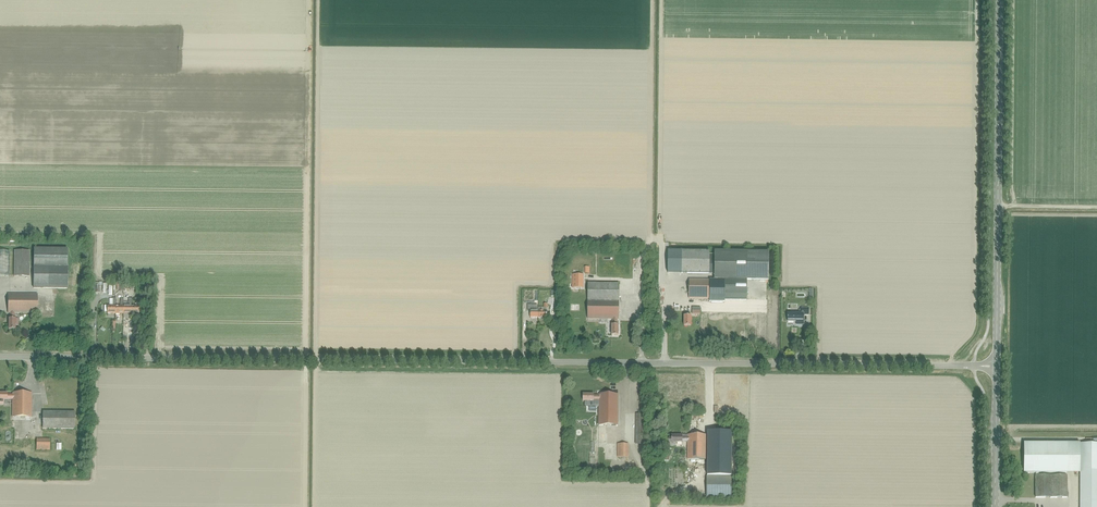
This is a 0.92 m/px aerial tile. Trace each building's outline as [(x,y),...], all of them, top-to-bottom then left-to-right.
[(67,249),(46,249),(34,249),(34,288),(67,288),(67,249)] [(14,251),(14,276),(29,277),(30,251),(14,251)] [(747,300),(747,279),(747,252),(714,251),(714,254),(710,254),(710,252),(681,251),(681,274),(714,274),(714,280),(708,280),(689,280),(689,299),(709,299),(709,302),(724,302),(724,300),(747,300)] [(10,276),(10,252),(0,252),(0,276),(10,276)] [(769,252),(747,252),(747,279),(769,279),(769,252)] [(583,288),(583,275),(572,275),(572,288),(583,288)] [(619,319),(619,302),(619,284),(588,284),(588,302),(588,319),(612,319),(612,325),(611,335),(618,336),(618,325),(617,325),(617,319),(619,319)] [(113,292),(113,297),(129,297),(129,288),(119,288),(119,293),(113,292)] [(15,319),(15,313),(37,314),(37,294),(8,294),(8,313),(10,313),(10,319),(9,319),(9,329),(15,329),(15,326),(18,326),(18,319),(15,319)] [(116,302),(116,299),(113,299),(113,302),(113,306),(107,306),(107,314),(115,314),(116,306),(116,302)] [(116,306),(115,314),(123,314),(123,306),(124,302),(124,299),(121,299),(120,306),(116,306)] [(123,314),(131,314),(131,306),(131,299),(129,299),(128,306),(124,306),(123,314)] [(131,306),(131,314),(139,314),(139,306),(139,299),(137,299),(136,302),(136,306),(131,306)] [(547,318),(547,311),(547,304),(544,304),(544,308),(538,307),(538,311),(538,318),(547,318)] [(537,311),(537,305),(527,305),(527,311),(530,311),(530,318),(538,318),(538,311),(537,311)] [(799,313),(787,313),(787,321),(803,321),(803,315),(808,315),(808,308),(801,308),(801,310),(799,310),(799,313)] [(7,400),(7,399),(12,400),(12,417),(32,417),(32,393),(13,393),(13,395),(7,395),(7,394),(0,393),(0,404),(4,404),(4,400),(7,400)] [(618,425),(618,394),(599,394),(599,395),(594,395),(594,394),(583,394),(583,401),(594,401),(594,400),(599,400),(599,425),(618,425)] [(43,412),(43,429),(75,429),(75,412),(43,412)] [(644,444),(645,414),(636,414),(635,444),(644,444)] [(731,477),(732,433),(707,433),(706,476),(731,477)] [(706,459),(707,435),(681,435),(681,436),(677,436),(677,435),(672,435),(672,438),(669,438),(669,445),(676,445),(676,442),(682,442),(682,441),(688,442),(687,459),(706,459)] [(50,450),(50,439),(36,439),(36,450),(50,450)] [(628,457),(629,444),(617,444),(617,457),(628,457)] [(1024,444),(1024,473),(1036,473),(1036,475),(1039,475),(1039,473),(1080,473),(1080,506),(1096,506),(1096,444),(1024,444)] [(1036,475),(1035,498),(1067,498),(1067,476),(1039,475),(1036,475)] [(706,476),(706,497),(731,498),(731,477),(706,476)]
